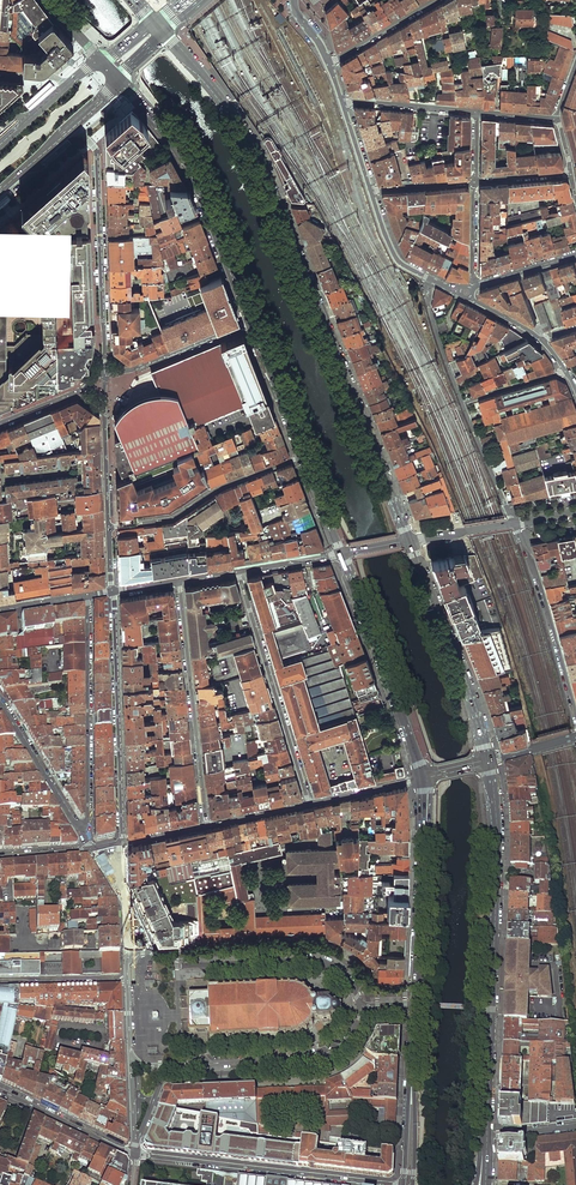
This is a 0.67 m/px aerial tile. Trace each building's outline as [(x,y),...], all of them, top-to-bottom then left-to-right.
[(8,29),(11,29),(13,0),(11,1),(11,0),(0,0),(0,29),(8,29)] [(36,34),(53,21),(37,0),(15,0),(16,7),(20,8),(20,7),(23,7),(25,6),(37,24),(36,26),(36,28),(35,29),(34,32),(36,34)] [(379,0),(378,0),(375,2),(378,7),(373,10),(382,26),(386,23),(389,21),(380,2),(379,0)] [(397,17),(389,2),(384,5),(382,0),(380,2),(389,21),(393,19),(397,17)] [(398,0),(393,0),(389,2),(397,17),(401,14),(404,12),(398,0)] [(404,12),(411,8),(418,4),(416,0),(398,0),(404,12)] [(446,20),(457,18),(458,20),(459,19),(458,13),(456,0),(448,0),(442,4),(446,20)] [(458,13),(470,11),(471,17),(473,16),(471,7),(470,0),(456,0),(458,13)] [(346,15),(336,3),(333,6),(329,9),(325,12),(327,20),(329,28),(341,19),(346,15)] [(436,8),(440,29),(445,28),(444,21),(446,20),(442,4),(439,6),(436,8)] [(358,6),(349,13),(352,17),(358,13),(361,17),(363,16),(358,6)] [(422,33),(423,38),(428,37),(427,33),(437,31),(438,34),(441,33),(440,29),(436,8),(427,12),(419,17),(422,33)] [(364,19),(371,32),(376,29),(382,26),(373,10),(363,16),(364,19)] [(533,11),(517,10),(516,25),(532,25),(533,11)] [(494,22),(493,14),(488,14),(488,13),(485,12),(486,25),(494,22)] [(550,14),(549,22),(573,27),(571,15),(550,14)] [(408,24),(412,35),(422,33),(419,17),(414,20),(408,24)] [(364,36),(371,32),(364,19),(348,29),(341,19),(329,28),(332,39),(334,48),(337,52),(364,36)] [(63,33),(53,21),(36,34),(35,35),(40,41),(33,47),(24,51),(24,54),(23,68),(40,70),(43,69),(45,68),(47,66),(66,50),(73,44),(63,33)] [(400,29),(404,44),(414,42),(413,40),(412,35),(408,24),(404,26),(400,29)] [(493,27),(490,46),(500,47),(503,27),(493,27)] [(387,36),(392,53),(396,52),(395,47),(401,46),(402,49),(404,48),(405,52),(403,53),(404,56),(394,59),(396,64),(403,62),(409,60),(404,44),(400,29),(393,33),(387,36)] [(464,47),(461,29),(459,30),(459,31),(449,33),(450,37),(452,49),(464,47)] [(555,43),(574,51),(572,41),(548,31),(547,32),(547,39),(555,43)] [(382,40),(376,43),(381,57),(392,53),(387,36),(382,40)] [(0,37),(0,45),(10,46),(10,39),(7,38),(0,37)] [(445,51),(452,49),(450,37),(442,39),(445,51)] [(430,71),(429,66),(425,67),(419,38),(413,40),(414,42),(415,47),(418,59),(419,61),(422,72),(430,71)] [(441,40),(432,43),(434,51),(443,49),(441,40)] [(381,57),(376,43),(370,47),(363,50),(370,65),(372,70),(374,73),(379,72),(382,71),(385,70),(381,57)] [(550,73),(565,76),(574,51),(555,43),(550,73)] [(0,45),(0,53),(9,53),(9,52),(10,46),(0,45)] [(360,52),(357,54),(363,67),(370,65),(363,50),(360,52)] [(24,54),(9,52),(9,53),(9,66),(23,68),(24,54)] [(303,55),(307,63),(313,60),(309,52),(303,55)] [(0,53),(0,65),(9,66),(9,53),(0,53)] [(359,77),(362,77),(361,75),(360,75),(357,69),(363,67),(357,54),(340,64),(341,71),(343,76),(345,82),(359,77)] [(481,63),(480,57),(467,59),(469,70),(470,79),(483,76),(481,63)] [(526,57),(507,57),(508,67),(519,67),(518,87),(520,90),(500,89),(500,109),(526,111),(526,85),(526,57)] [(409,60),(403,62),(405,70),(404,70),(406,86),(424,82),(423,75),(413,75),(410,63),(409,60)] [(442,68),(448,67),(446,60),(429,64),(429,66),(430,71),(434,70),(442,68)] [(543,68),(544,60),(528,60),(528,73),(536,73),(536,72),(540,72),(540,68),(543,68)] [(413,75),(423,75),(422,72),(419,61),(410,63),(413,75)] [(488,108),(494,108),(495,77),(500,76),(500,63),(493,63),(481,63),(483,76),(483,107),(488,108)] [(448,67),(442,68),(446,94),(455,94),(454,85),(452,66),(448,67)] [(398,70),(396,70),(397,73),(399,73),(401,82),(392,82),(390,70),(385,70),(387,80),(387,83),(390,99),(400,100),(409,101),(406,86),(404,70),(398,70)] [(423,75),(424,82),(427,81),(428,83),(436,82),(434,70),(430,71),(422,72),(423,75)] [(470,79),(469,70),(459,72),(461,84),(454,85),(455,94),(456,105),(470,106),(483,107),(483,76),(470,79)] [(563,82),(565,76),(550,73),(547,92),(541,92),(541,85),(526,85),(526,111),(538,112),(550,113),(552,113),(563,82)] [(390,99),(387,83),(375,85),(371,74),(368,75),(369,79),(376,98),(383,98),(390,99)] [(566,128),(575,126),(575,74),(571,87),(562,113),(564,121),(566,128)] [(376,98),(369,79),(368,80),(368,81),(361,83),(359,77),(345,82),(346,85),(347,88),(361,84),(366,97),(371,97),(376,98)] [(8,102),(16,94),(23,88),(23,82),(16,81),(11,81),(5,80),(0,79),(0,109),(8,102)] [(54,86),(50,82),(25,103),(30,109),(54,86)] [(366,97),(361,84),(347,88),(348,92),(349,95),(350,95),(357,96),(366,97)] [(456,105),(455,94),(446,94),(439,93),(437,96),(437,103),(442,104),(456,105)] [(376,112),(375,112),(376,110),(371,109),(354,108),(353,108),(356,117),(359,126),(375,122),(380,120),(388,118),(389,111),(377,110),(377,112),(379,112),(379,114),(380,115),(380,118),(373,120),(374,115),(376,115),(376,112)] [(141,121),(132,110),(130,112),(119,122),(106,134),(106,159),(107,169),(114,169),(114,170),(118,171),(118,172),(124,173),(126,172),(134,173),(134,171),(141,165),(138,162),(161,145),(141,121)] [(388,118),(390,125),(400,125),(401,112),(395,111),(389,111),(388,118)] [(399,136),(399,139),(415,139),(417,138),(418,131),(415,131),(412,131),(412,125),(413,113),(407,112),(401,112),(400,125),(399,136)] [(470,118),(450,116),(449,149),(469,146),(470,132),(470,118)] [(379,126),(376,127),(375,122),(359,126),(360,131),(362,136),(391,128),(390,125),(388,118),(380,120),(382,127),(380,128),(379,126)] [(481,138),(495,138),(495,135),(495,129),(498,129),(499,121),(481,119),(481,129),(481,138)] [(507,122),(499,121),(498,129),(498,135),(498,139),(498,149),(506,149),(515,149),(515,123),(507,122)] [(517,149),(517,137),(532,137),(530,124),(523,123),(515,123),(515,149),(517,149)] [(532,141),(533,144),(557,143),(553,126),(541,125),(530,124),(532,137),(532,141)] [(575,163),(575,126),(566,128),(570,146),(575,163)] [(389,142),(390,142),(389,140),(383,141),(381,134),(386,133),(387,136),(393,134),(391,128),(362,136),(364,143),(366,150),(384,144),(389,142)] [(481,147),(481,156),(494,156),(495,138),(481,138),(481,147)] [(288,186),(284,188),(291,206),(303,207),(305,206),(306,204),(305,203),(290,176),(276,150),(271,141),(268,140),(266,141),(265,144),(265,145),(270,153),(284,180),(288,186)] [(390,142),(389,142),(392,153),(399,151),(395,140),(390,142)] [(370,160),(387,154),(384,144),(366,150),(368,155),(370,160)] [(469,173),(469,160),(469,146),(449,149),(441,150),(442,156),(446,178),(451,177),(466,176),(469,173)] [(505,173),(517,172),(515,153),(515,149),(506,149),(507,163),(504,164),(504,165),(494,166),(494,174),(505,173)] [(535,155),(537,170),(542,170),(554,169),(561,169),(563,167),(559,152),(535,155)] [(392,182),(403,181),(402,179),(401,179),(392,153),(387,154),(370,160),(374,172),(378,184),(392,182)] [(527,171),(537,170),(535,155),(534,153),(518,155),(517,153),(515,153),(517,172),(527,171)] [(446,178),(442,156),(432,158),(432,161),(433,165),(436,179),(441,178),(446,178)] [(481,175),(494,174),(494,166),(494,156),(481,156),(481,166),(481,175)] [(178,173),(170,157),(150,168),(150,176),(153,180),(163,181),(164,186),(170,187),(186,188),(178,173)] [(436,179),(433,165),(425,166),(425,162),(424,162),(423,162),(422,161),(420,161),(421,162),(424,180),(430,179),(436,179)] [(0,304),(0,410),(56,387),(55,344),(54,298),(58,297),(57,286),(53,286),(52,240),(39,227),(45,222),(60,239),(64,239),(69,234),(76,234),(76,237),(88,237),(88,234),(88,227),(87,222),(90,220),(89,196),(86,195),(86,182),(85,165),(83,162),(24,213),(16,221),(12,217),(0,228),(0,258),(2,258),(30,289),(29,310),(42,311),(42,337),(6,366),(7,310),(0,304)] [(424,180),(421,162),(408,164),(412,181),(418,180),(424,180)] [(133,185),(143,185),(144,177),(146,177),(146,170),(141,165),(134,171),(134,173),(133,185)] [(133,185),(134,173),(126,172),(124,173),(118,172),(118,171),(114,170),(114,169),(107,169),(107,176),(107,183),(133,185)] [(558,181),(552,181),(553,197),(554,197),(556,195),(557,196),(559,196),(559,199),(558,199),(558,203),(572,200),(567,182),(565,180),(558,181)] [(507,185),(508,199),(521,198),(522,199),(544,198),(545,207),(546,207),(554,205),(553,197),(552,181),(545,182),(524,183),(507,185)] [(108,192),(108,201),(128,202),(128,198),(125,198),(125,188),(139,188),(138,203),(149,203),(146,185),(143,185),(133,185),(107,183),(108,192)] [(152,222),(160,219),(155,186),(146,185),(149,203),(151,213),(152,222)] [(481,187),(481,200),(488,200),(488,197),(491,197),(494,198),(496,198),(498,197),(501,197),(501,200),(508,201),(508,199),(507,185),(494,186),(481,187)] [(186,188),(170,187),(173,196),(165,200),(167,207),(168,207),(171,215),(175,214),(180,212),(194,207),(190,197),(186,188)] [(436,190),(425,191),(423,210),(430,209),(431,211),(434,211),(434,209),(446,208),(446,210),(449,210),(449,208),(455,208),(455,214),(453,214),(453,224),(451,224),(451,226),(453,226),(453,228),(451,228),(451,230),(453,230),(453,236),(468,243),(468,234),(468,217),(469,191),(466,188),(436,190)] [(410,211),(423,210),(425,191),(416,192),(406,193),(407,211),(408,218),(411,219),(410,211)] [(386,210),(403,216),(403,211),(407,211),(406,193),(383,195),(382,196),(384,203),(386,210)] [(480,206),(480,213),(499,213),(502,213),(508,213),(508,211),(502,211),(502,210),(499,210),(499,200),(488,200),(481,200),(480,206)] [(558,203),(556,204),(558,215),(560,214),(575,210),(573,205),(572,200),(558,203)] [(108,211),(127,212),(127,206),(134,206),(134,205),(137,205),(137,202),(128,202),(108,201),(108,206),(108,211)] [(149,203),(138,203),(138,212),(151,213),(149,203)] [(303,207),(291,206),(295,217),(299,228),(305,218),(309,216),(306,207),(303,207)] [(194,207),(180,212),(183,219),(197,214),(196,211),(194,207)] [(546,218),(551,216),(550,214),(548,215),(546,207),(545,207),(541,208),(541,210),(543,218),(546,218)] [(403,216),(386,210),(389,220),(393,230),(398,242),(407,226),(408,224),(406,217),(403,216)] [(543,218),(541,210),(508,219),(508,225),(508,228),(523,224),(535,221),(539,220),(541,219),(543,218)] [(575,230),(575,215),(575,210),(560,214),(562,221),(567,220),(569,226),(564,228),(565,232),(565,233),(575,230)] [(109,223),(133,224),(133,221),(127,221),(127,216),(133,216),(133,212),(127,212),(108,211),(108,217),(109,223)] [(151,213),(138,212),(138,224),(145,224),(153,224),(152,222),(151,213)] [(480,221),(480,230),(494,230),(499,230),(499,213),(480,213),(480,221)] [(153,224),(154,226),(159,224),(161,230),(155,233),(156,235),(156,236),(180,227),(175,214),(171,215),(160,219),(152,222),(153,224)] [(546,218),(548,226),(563,223),(562,221),(560,214),(558,215),(551,216),(546,218)] [(305,218),(299,228),(303,236),(306,244),(320,239),(327,244),(334,241),(332,238),(327,241),(324,238),(319,238),(323,232),(324,232),(324,230),(323,230),(324,229),(305,218)] [(156,236),(162,257),(171,254),(182,250),(192,247),(207,241),(202,227),(199,220),(180,227),(156,236)] [(523,224),(524,231),(533,229),(534,231),(538,230),(537,230),(535,221),(523,224)] [(109,237),(131,236),(130,234),(127,234),(127,227),(133,227),(133,224),(109,223),(109,230),(109,237)] [(449,244),(453,236),(449,235),(449,236),(445,235),(445,233),(422,223),(419,229),(440,240),(449,244)] [(154,226),(153,224),(145,224),(145,235),(150,235),(156,235),(155,233),(154,229),(154,227),(154,226)] [(508,230),(508,236),(524,232),(524,231),(523,224),(508,228),(508,230)] [(401,249),(405,255),(411,242),(413,239),(418,229),(407,226),(398,242),(401,249)] [(418,229),(413,239),(420,242),(422,238),(434,244),(429,252),(415,245),(416,243),(414,242),(413,243),(411,242),(405,255),(415,260),(425,265),(440,240),(419,229),(418,229)] [(480,235),(480,240),(494,240),(509,240),(509,239),(508,236),(508,230),(505,230),(499,230),(499,233),(504,233),(504,236),(494,236),(494,230),(480,230),(480,235)] [(549,254),(554,253),(550,237),(549,230),(547,231),(547,233),(546,233),(547,236),(542,238),(541,235),(539,235),(544,256),(549,254)] [(568,241),(575,239),(575,230),(565,233),(566,234),(566,237),(568,241)] [(536,258),(544,256),(539,235),(528,238),(526,234),(525,234),(525,235),(525,239),(525,241),(527,261),(536,258)] [(156,235),(150,235),(150,242),(152,242),(153,258),(153,265),(162,264),(163,264),(162,257),(156,236),(156,235)] [(110,266),(133,265),(132,236),(131,236),(109,237),(110,251),(110,266)] [(468,247),(468,243),(453,236),(449,244),(451,245),(456,246),(468,252),(468,247)] [(562,250),(569,248),(568,241),(566,237),(555,240),(554,236),(550,237),(554,253),(562,250)] [(76,237),(70,237),(70,243),(62,251),(71,259),(73,331),(92,330),(91,324),(90,324),(79,325),(79,319),(90,319),(91,319),(88,237),(76,237)] [(316,270),(330,265),(320,239),(306,244),(311,257),(316,270)] [(444,258),(444,257),(434,252),(436,249),(437,249),(440,244),(444,247),(446,249),(442,255),(445,256),(446,254),(447,251),(451,245),(449,244),(440,240),(425,265),(430,268),(436,271),(444,258)] [(480,250),(480,260),(488,257),(488,254),(495,253),(495,246),(494,240),(480,240),(480,250)] [(192,249),(195,258),(196,259),(212,254),(210,247),(207,241),(192,247),(192,249)] [(519,263),(527,261),(525,241),(509,246),(510,252),(512,266),(519,263)] [(468,252),(456,246),(452,253),(454,254),(456,255),(468,259),(468,256),(468,252)] [(512,266),(510,252),(497,256),(497,253),(495,253),(495,255),(496,270),(504,268),(512,266)] [(171,254),(162,257),(163,264),(165,271),(175,267),(171,254)] [(212,254),(196,259),(201,273),(203,272),(217,267),(215,260),(212,254)] [(468,259),(456,255),(452,261),(458,264),(467,268),(467,264),(468,259)] [(488,273),(496,270),(495,255),(488,257),(480,260),(480,275),(488,273)] [(444,258),(436,271),(440,273),(444,275),(451,264),(452,261),(444,258)] [(568,288),(571,287),(568,279),(575,276),(575,280),(575,267),(574,262),(567,264),(559,267),(568,288)] [(162,266),(162,264),(153,265),(137,265),(133,265),(110,266),(111,286),(111,297),(148,296),(164,295),(163,283),(164,283),(164,281),(163,281),(162,272),(161,272),(161,266),(162,266)] [(324,290),(341,284),(340,283),(337,283),(331,267),(333,266),(333,264),(332,264),(330,265),(316,270),(320,280),(324,290)] [(467,268),(458,264),(456,266),(451,264),(444,275),(456,277),(467,279),(467,268)] [(562,297),(571,295),(568,288),(559,267),(555,268),(551,269),(557,285),(563,283),(565,289),(559,291),(562,297)] [(559,298),(562,297),(559,291),(557,285),(551,269),(546,271),(541,272),(548,290),(550,294),(552,300),(559,298)] [(201,273),(189,278),(192,287),(201,283),(206,281),(203,272),(201,273)] [(524,278),(531,299),(533,298),(532,295),(548,290),(541,272),(532,275),(524,278)] [(211,306),(161,326),(170,347),(177,344),(237,320),(229,298),(221,276),(206,281),(201,283),(211,306)] [(511,291),(511,293),(523,289),(519,279),(500,285),(506,293),(511,291)] [(348,299),(355,297),(354,293),(349,294),(349,296),(346,297),(341,284),(324,290),(327,298),(330,305),(348,299)] [(481,290),(480,295),(487,299),(507,311),(535,326),(537,324),(523,289),(511,293),(515,301),(511,302),(506,293),(500,285),(481,290)] [(172,295),(189,288),(188,286),(180,289),(179,286),(170,290),(172,295)] [(432,306),(433,311),(437,309),(439,306),(438,304),(445,302),(448,304),(452,296),(444,292),(436,288),(432,306)] [(552,300),(550,294),(542,296),(544,302),(551,300),(552,300)] [(559,298),(562,307),(564,307),(563,305),(575,301),(574,294),(571,295),(562,297),(559,298)] [(148,296),(111,297),(111,307),(118,307),(118,314),(120,314),(120,322),(118,322),(118,329),(112,329),(113,339),(136,339),(153,338),(158,352),(164,350),(170,347),(161,326),(148,296)] [(552,300),(551,300),(559,327),(567,324),(563,309),(562,307),(559,298),(552,300)] [(336,319),(354,314),(348,299),(330,305),(333,312),(336,319)] [(478,330),(486,315),(459,301),(452,313),(452,316),(478,330)] [(544,331),(552,328),(542,303),(540,303),(534,305),(544,331)] [(575,322),(575,305),(563,309),(567,324),(574,322),(575,322)] [(342,334),(370,324),(369,320),(362,322),(362,324),(358,325),(354,314),(336,319),(339,327),(342,334)] [(472,342),(465,356),(470,353),(475,351),(481,347),(487,336),(495,320),(491,318),(486,315),(478,330),(482,332),(480,334),(479,334),(478,336),(480,336),(477,341),(473,339),(472,342)] [(436,319),(440,334),(447,331),(442,317),(436,319)] [(495,320),(487,336),(495,340),(509,328),(502,324),(495,320)] [(371,327),(370,324),(342,334),(344,340),(347,346),(369,339),(376,336),(374,333),(362,337),(360,332),(364,331),(363,329),(365,328),(366,329),(371,327)] [(495,340),(495,341),(501,353),(527,340),(528,339),(518,333),(509,328),(495,340)] [(94,330),(92,330),(73,331),(74,343),(55,344),(56,387),(74,380),(75,380),(75,378),(75,377),(75,376),(74,375),(73,375),(72,375),(72,374),(81,374),(83,371),(89,362),(91,356),(92,352),(94,346),(94,342),(94,330)] [(566,357),(575,354),(575,352),(573,352),(571,344),(575,342),(575,332),(564,335),(553,339),(553,340),(559,349),(566,357)] [(131,397),(124,404),(122,403),(118,409),(119,410),(114,416),(115,421),(121,437),(115,440),(115,445),(118,461),(119,466),(123,478),(195,449),(198,448),(190,427),(203,422),(247,405),(266,397),(245,341),(242,333),(196,352),(151,371),(158,387),(150,389),(143,391),(137,394),(131,397)] [(150,355),(158,352),(153,338),(136,339),(143,358),(150,355)] [(443,343),(448,361),(453,359),(450,347),(454,346),(458,358),(465,356),(472,342),(462,338),(443,343)] [(130,364),(143,358),(136,339),(113,339),(113,346),(113,352),(121,358),(130,364)] [(352,359),(367,353),(364,345),(370,343),(369,339),(347,346),(349,353),(352,359)] [(501,353),(500,353),(503,359),(522,350),(524,355),(516,358),(518,363),(522,361),(541,353),(534,346),(527,340),(501,353)] [(371,351),(379,348),(377,343),(369,346),(371,351)] [(481,347),(475,351),(480,363),(487,360),(481,347)] [(357,372),(377,364),(375,359),(372,360),(369,352),(367,353),(352,359),(354,366),(357,372)] [(458,358),(456,358),(462,372),(475,365),(470,353),(465,356),(458,358)] [(541,353),(522,361),(524,369),(532,366),(534,370),(528,373),(527,370),(525,371),(529,379),(541,375),(554,371),(551,363),(550,362),(544,353),(541,353)] [(570,365),(575,363),(575,354),(566,357),(568,361),(570,365)] [(501,370),(495,356),(487,360),(480,363),(475,365),(462,372),(455,375),(457,380),(475,372),(475,370),(480,368),(483,375),(479,377),(480,379),(492,374),(501,370)] [(518,363),(513,365),(517,375),(522,373),(525,380),(529,379),(525,371),(524,369),(522,361),(518,363)] [(382,379),(386,378),(385,376),(384,376),(383,374),(378,376),(375,368),(380,367),(379,365),(381,364),(380,362),(377,364),(357,372),(360,380),(363,387),(382,379)] [(513,365),(501,370),(507,382),(508,385),(511,384),(509,378),(517,375),(513,365)] [(507,382),(501,370),(492,374),(496,384),(503,381),(504,383),(507,382)] [(496,384),(492,374),(480,379),(485,388),(496,384)] [(365,394),(383,386),(381,382),(383,381),(382,379),(363,387),(364,390),(365,394)] [(485,388),(480,379),(468,384),(472,395),(474,394),(486,391),(485,390),(485,388)] [(556,379),(550,380),(556,401),(562,399),(559,388),(566,385),(565,384),(562,382),(556,379)] [(562,399),(571,397),(568,391),(566,385),(559,388),(562,399)] [(386,395),(388,394),(388,393),(386,394),(383,386),(365,394),(367,398),(369,402),(386,395)] [(390,405),(392,404),(391,402),(389,403),(386,395),(369,402),(371,407),(373,412),(390,405)] [(266,397),(247,405),(255,425),(257,424),(274,417),(270,407),(266,397)] [(494,397),(478,401),(483,416),(498,411),(494,397)] [(500,418),(501,421),(506,437),(507,443),(516,440),(562,427),(575,423),(575,410),(575,409),(571,397),(562,399),(556,401),(500,418)] [(66,424),(69,431),(82,427),(93,412),(85,406),(77,400),(59,408),(64,419),(73,415),(76,419),(66,424)] [(376,420),(393,414),(390,405),(373,412),(374,416),(376,420)] [(393,414),(397,425),(416,417),(411,407),(393,414)] [(64,419),(59,408),(55,409),(51,411),(61,434),(69,431),(66,424),(64,419)] [(38,456),(68,452),(61,434),(51,411),(37,417),(24,422),(30,437),(35,447),(38,456)] [(483,416),(472,419),(473,422),(480,419),(482,417),(484,423),(493,420),(495,423),(501,421),(500,418),(498,411),(483,416)] [(99,417),(93,412),(82,427),(69,431),(77,451),(101,448),(100,434),(99,417)] [(380,431),(397,425),(393,414),(376,420),(380,431)] [(274,417),(257,424),(263,438),(264,437),(280,431),(277,424),(274,417)] [(418,421),(416,417),(397,425),(380,431),(384,439),(387,448),(407,440),(412,438),(410,434),(401,437),(398,429),(417,422),(418,421)] [(495,423),(485,426),(486,428),(495,425),(498,435),(496,436),(495,434),(494,435),(493,434),(480,438),(482,443),(499,439),(506,437),(501,421),(495,423)] [(12,440),(14,445),(30,437),(24,422),(16,425),(8,429),(12,440)] [(198,448),(195,449),(199,458),(202,465),(208,481),(211,486),(219,483),(227,480),(220,462),(214,465),(209,453),(215,450),(212,442),(212,443),(203,422),(190,427),(198,448)] [(562,427),(563,432),(561,434),(557,435),(558,438),(559,437),(575,433),(575,423),(562,427)] [(240,431),(245,445),(255,441),(250,427),(240,431)] [(6,442),(12,440),(8,429),(0,432),(0,445),(6,442)] [(268,448),(284,443),(282,437),(280,431),(264,437),(268,448)] [(559,437),(560,441),(566,440),(568,446),(560,449),(561,452),(562,452),(568,451),(572,449),(575,448),(575,433),(559,437)] [(230,435),(212,442),(215,450),(220,462),(227,480),(236,476),(245,472),(237,453),(236,450),(235,448),(230,435)] [(506,437),(499,439),(507,467),(514,465),(512,457),(511,454),(510,452),(507,443),(506,437)] [(12,440),(6,442),(11,452),(17,451),(14,445),(12,440)] [(394,466),(409,460),(404,446),(409,444),(407,440),(387,448),(391,457),(394,466)] [(510,452),(530,446),(530,444),(527,445),(527,443),(523,445),(522,443),(518,444),(516,440),(507,443),(510,452)] [(539,459),(551,455),(551,454),(550,454),(549,452),(545,454),(543,447),(548,445),(547,441),(542,442),(535,445),(536,447),(536,450),(539,459)] [(287,449),(284,443),(268,448),(260,451),(260,452),(265,465),(277,460),(289,455),(287,449)] [(510,452),(511,454),(536,447),(535,445),(530,446),(510,452)] [(35,447),(19,454),(20,458),(38,456),(35,447)] [(432,451),(430,447),(413,454),(414,456),(412,457),(413,458),(429,452),(432,451)] [(3,500),(1,465),(5,465),(6,471),(77,462),(77,457),(83,457),(84,484),(78,485),(78,476),(7,485),(8,500),(14,499),(27,497),(55,493),(76,491),(102,487),(101,470),(101,448),(77,451),(68,452),(38,456),(20,458),(6,460),(0,460),(0,501),(3,500)] [(132,516),(132,519),(137,518),(136,510),(170,507),(208,481),(202,465),(195,467),(192,461),(199,458),(195,449),(123,478),(116,481),(117,492),(139,492),(138,491),(136,486),(167,473),(166,470),(174,467),(177,475),(186,471),(189,476),(169,489),(160,492),(139,496),(120,496),(121,517),(132,516)] [(237,453),(245,472),(250,471),(255,469),(250,456),(247,449),(237,453)] [(539,459),(536,450),(512,457),(514,465),(516,471),(540,464),(539,459)] [(19,454),(17,451),(11,452),(5,453),(6,460),(20,458),(19,454)] [(260,467),(265,465),(260,452),(250,456),(255,469),(260,467)] [(399,478),(434,465),(429,452),(413,458),(409,460),(394,466),(397,472),(399,478)] [(294,470),(292,464),(275,470),(280,483),(296,476),(294,470)] [(420,485),(438,478),(434,465),(399,478),(402,485),(404,491),(414,487),(420,485)] [(507,467),(500,468),(504,484),(519,481),(516,472),(516,471),(514,465),(507,467)] [(543,477),(540,465),(537,466),(536,468),(539,477),(524,481),(521,473),(520,471),(516,472),(519,481),(524,499),(548,495),(543,477)] [(139,492),(117,492),(117,521),(132,519),(132,516),(121,517),(120,496),(139,496),(160,492),(169,489),(189,476),(186,471),(177,475),(179,479),(155,489),(153,485),(138,491),(139,492)] [(543,477),(548,495),(575,490),(575,475),(575,472),(575,471),(543,477)] [(276,484),(277,484),(272,472),(266,474),(261,476),(264,484),(265,486),(270,483),(272,486),(276,484)] [(253,494),(262,490),(261,487),(260,485),(264,484),(261,476),(245,482),(250,495),(253,494)] [(277,484),(276,484),(277,487),(282,486),(284,491),(273,495),(276,503),(278,503),(303,493),(300,485),(296,476),(280,483),(277,484)] [(420,485),(423,492),(445,483),(442,476),(438,478),(420,485)] [(512,501),(524,499),(519,481),(504,484),(500,485),(502,490),(506,489),(507,487),(512,486),(514,493),(511,494),(512,501)] [(220,492),(215,495),(221,507),(232,504),(232,503),(239,500),(243,511),(241,512),(244,520),(246,519),(250,528),(255,527),(262,526),(256,511),(251,496),(250,495),(245,482),(230,488),(220,492)] [(423,492),(420,485),(414,487),(418,497),(408,501),(412,510),(415,517),(432,514),(425,496),(423,492)] [(102,487),(76,491),(76,510),(82,509),(103,507),(102,497),(102,487)] [(432,514),(450,511),(448,504),(443,491),(425,496),(432,514)] [(55,493),(27,497),(30,516),(34,515),(45,514),(54,513),(58,512),(55,493)] [(303,493),(278,503),(279,506),(285,504),(288,511),(281,514),(282,516),(279,517),(280,519),(308,508),(305,500),(303,493)] [(190,511),(186,514),(187,543),(194,542),(194,537),(192,535),(200,530),(199,527),(222,512),(221,507),(215,495),(190,511)] [(0,501),(0,520),(16,518),(14,499),(8,500),(3,500),(0,501)] [(103,507),(82,509),(84,529),(104,527),(103,517),(103,507)] [(264,526),(268,540),(271,539),(277,537),(282,535),(295,531),(299,529),(315,524),(312,516),(308,508),(280,519),(264,526)] [(75,510),(61,512),(63,532),(76,530),(75,510)] [(58,512),(54,513),(56,533),(62,532),(63,532),(61,512),(58,512)] [(56,533),(54,513),(45,514),(47,534),(56,533)] [(27,536),(29,560),(48,558),(47,550),(52,544),(63,543),(62,532),(56,533),(47,534),(45,514),(34,515),(36,527),(28,528),(29,535),(27,536)] [(185,570),(189,569),(186,550),(187,543),(186,514),(173,523),(167,523),(162,524),(164,546),(149,548),(149,550),(150,553),(153,576),(171,573),(185,570)] [(11,561),(9,533),(8,533),(7,525),(9,524),(8,519),(0,520),(0,562),(11,561)] [(147,549),(149,548),(164,546),(162,524),(158,524),(155,525),(156,531),(147,532),(148,540),(147,540),(147,549)] [(299,529),(305,550),(314,548),(323,547),(319,537),(315,524),(299,529)] [(118,533),(118,536),(137,534),(142,533),(147,532),(156,531),(155,525),(151,525),(118,530),(118,533)] [(267,556),(271,556),(268,540),(264,526),(262,526),(255,527),(258,539),(263,557),(267,556)] [(63,532),(62,532),(63,543),(65,556),(72,555),(104,552),(104,539),(104,527),(84,529),(76,530),(63,532)] [(239,530),(241,540),(255,538),(255,540),(257,539),(258,539),(255,527),(250,528),(239,530)] [(299,529),(295,531),(296,536),(299,552),(302,551),(305,551),(305,550),(299,529)] [(238,561),(245,560),(242,548),(237,549),(235,541),(241,540),(239,530),(226,532),(232,562),(238,561)] [(119,544),(119,552),(147,549),(147,540),(148,540),(147,532),(142,533),(143,545),(138,546),(137,534),(118,536),(119,544)] [(219,564),(232,562),(226,532),(205,536),(205,540),(206,566),(219,564)] [(279,555),(286,554),(283,538),(282,535),(277,537),(278,540),(271,542),(271,539),(268,540),(271,556),(272,556),(279,555)] [(293,553),(299,552),(296,536),(283,538),(286,554),(293,553)] [(561,556),(575,553),(575,551),(573,536),(565,537),(557,539),(561,556)] [(263,557),(258,539),(257,539),(257,541),(247,544),(250,559),(255,558),(263,557)] [(555,565),(562,563),(561,556),(557,539),(543,541),(530,543),(534,555),(538,567),(553,565),(555,565)] [(198,568),(206,566),(205,540),(194,542),(187,543),(186,550),(189,569),(198,568)] [(136,578),(153,576),(150,553),(144,554),(145,566),(140,566),(140,551),(149,550),(149,548),(147,549),(119,552),(119,567),(120,581),(136,578)] [(72,555),(72,565),(83,564),(89,561),(89,568),(85,569),(85,570),(85,572),(105,570),(105,562),(104,552),(72,555)] [(475,553),(465,554),(474,579),(482,575),(483,575),(475,553)] [(438,576),(443,591),(464,582),(474,579),(465,554),(431,560),(438,576)] [(49,566),(51,593),(62,591),(73,589),(72,571),(72,565),(72,555),(65,556),(48,558),(49,566)] [(48,558),(28,560),(29,567),(42,566),(49,566),(48,558)] [(20,567),(19,560),(17,561),(11,561),(0,562),(0,569),(8,569),(20,567)] [(541,577),(544,586),(566,583),(562,563),(555,565),(557,576),(547,577),(546,573),(540,574),(541,577)] [(330,564),(312,567),(317,592),(320,591),(330,619),(349,612),(344,600),(334,574),(330,564)] [(34,596),(51,593),(49,566),(42,566),(43,576),(14,581),(15,589),(16,599),(34,596)] [(8,574),(8,569),(0,569),(0,602),(5,601),(16,599),(15,589),(10,590),(8,574)] [(355,627),(351,618),(332,625),(333,628),(327,631),(332,643),(327,645),(328,648),(284,662),(282,656),(312,646),(320,631),(307,594),(301,569),(288,571),(291,588),(276,591),(276,588),(272,588),(268,574),(257,576),(247,578),(279,683),(312,791),(313,794),(332,790),(342,788),(340,781),(330,784),(319,746),(342,738),(354,776),(345,779),(347,787),(357,785),(404,775),(405,774),(403,765),(396,767),(396,770),(374,775),(343,675),(351,672),(355,683),(354,683),(360,698),(370,695),(378,692),(374,684),(376,683),(373,676),(361,644),(355,627)] [(72,571),(73,589),(89,586),(104,584),(105,583),(106,583),(105,570),(85,572),(85,570),(72,571)] [(489,594),(482,577),(465,583),(473,600),(489,594)] [(193,656),(206,654),(217,653),(217,655),(223,653),(233,651),(252,644),(255,644),(251,632),(215,643),(206,644),(204,634),(207,634),(206,629),(204,629),(203,620),(205,620),(205,615),(202,615),(201,603),(240,596),(235,579),(210,584),(185,588),(192,646),(193,656)] [(448,602),(451,610),(468,604),(471,603),(468,595),(469,594),(465,583),(464,582),(443,591),(448,602)] [(548,601),(564,598),(563,593),(560,592),(560,589),(567,588),(568,590),(575,589),(574,588),(575,587),(575,588),(575,584),(567,586),(566,583),(544,586),(546,594),(548,601)] [(176,615),(173,590),(163,592),(152,594),(153,607),(162,606),(163,617),(176,615)] [(153,607),(152,594),(120,599),(121,611),(121,623),(140,620),(148,619),(150,618),(149,608),(153,607)] [(548,601),(553,619),(575,615),(575,596),(570,597),(564,598),(548,601)] [(106,613),(106,602),(93,604),(93,624),(107,624),(106,613)] [(456,621),(460,632),(480,629),(479,626),(477,626),(475,620),(477,619),(472,607),(470,608),(468,604),(451,610),(456,621)] [(51,611),(52,625),(61,624),(62,624),(83,621),(83,607),(83,605),(67,608),(51,611)] [(40,649),(54,648),(53,639),(52,625),(51,611),(35,613),(20,616),(23,635),(15,637),(17,652),(40,649)] [(349,612),(330,619),(332,625),(351,618),(349,612)] [(150,618),(148,619),(148,623),(158,622),(160,640),(179,638),(177,626),(176,615),(163,617),(150,618)] [(558,635),(575,632),(575,626),(563,627),(562,624),(574,622),(575,621),(575,615),(553,619),(555,627),(558,635)] [(15,637),(14,617),(5,619),(0,620),(0,639),(15,637)] [(140,620),(121,623),(121,634),(122,646),(143,643),(140,620)] [(83,629),(83,621),(62,624),(64,635),(64,638),(83,636),(83,629)] [(53,639),(61,638),(60,635),(59,625),(61,625),(61,624),(52,625),(53,639)] [(107,624),(93,624),(93,649),(108,648),(107,636),(107,624)] [(472,663),(476,674),(496,669),(510,666),(499,627),(480,629),(460,632),(464,643),(472,663)] [(562,651),(575,648),(575,632),(558,635),(560,643),(562,651)] [(53,639),(54,648),(63,647),(83,645),(83,641),(83,636),(64,638),(61,638),(53,639)] [(17,652),(15,637),(0,639),(0,653),(17,652)] [(179,642),(179,638),(160,640),(155,641),(156,647),(160,647),(160,649),(179,647),(179,642)] [(156,647),(155,641),(143,643),(122,646),(122,654),(123,661),(142,661),(149,660),(153,660),(157,660),(157,656),(156,650),(156,647)] [(252,644),(233,651),(240,677),(260,671),(252,644)] [(83,645),(63,647),(63,670),(84,670),(83,645)] [(180,652),(179,647),(160,649),(160,656),(157,656),(157,660),(163,659),(181,658),(180,652)] [(108,648),(93,649),(93,664),(108,662),(108,655),(108,648)] [(565,663),(575,661),(575,648),(562,651),(564,657),(565,663)] [(40,658),(40,649),(17,652),(0,653),(0,662),(40,658)] [(223,653),(217,655),(216,656),(222,674),(229,672),(223,653)] [(206,654),(193,656),(194,671),(196,686),(209,684),(208,675),(213,674),(210,664),(207,665),(206,654)] [(40,673),(40,658),(0,662),(0,676),(40,673)] [(181,663),(181,658),(163,659),(163,665),(159,666),(159,664),(157,664),(158,670),(182,668),(181,663)] [(157,664),(157,660),(153,660),(153,673),(142,674),(142,663),(142,661),(123,661),(123,671),(123,679),(141,678),(152,678),(158,678),(158,676),(158,670),(157,664)] [(565,663),(567,671),(569,680),(575,679),(575,661),(565,663)] [(93,664),(94,678),(109,677),(109,670),(108,662),(93,664)] [(182,668),(158,670),(158,676),(166,675),(167,682),(160,683),(160,682),(152,682),(153,688),(159,687),(184,684),(183,676),(182,668)] [(479,681),(482,688),(506,682),(514,681),(513,677),(509,678),(508,675),(499,677),(496,669),(476,674),(479,681)] [(239,677),(249,709),(250,709),(253,722),(259,720),(257,709),(273,705),(263,670),(260,671),(240,677),(239,677)] [(41,686),(40,685),(40,673),(0,676),(0,686),(3,692),(41,686)] [(68,675),(68,697),(84,695),(84,674),(68,675)] [(62,680),(62,675),(53,676),(53,678),(47,678),(47,685),(61,684),(62,680)] [(109,677),(94,678),(94,688),(109,688),(109,683),(109,677)] [(123,690),(147,688),(147,686),(146,686),(146,684),(141,685),(141,678),(123,679),(123,684),(123,690)] [(484,695),(486,700),(507,696),(509,695),(508,691),(501,693),(500,687),(505,686),(505,685),(507,684),(506,682),(482,688),(484,695)] [(198,701),(214,699),(219,698),(224,697),(223,694),(214,695),(213,683),(209,684),(196,686),(197,697),(198,701)] [(185,692),(184,684),(159,687),(159,691),(165,691),(165,698),(160,698),(160,702),(166,702),(185,699),(185,692)] [(12,706),(33,702),(29,696),(31,695),(30,694),(42,692),(41,686),(3,692),(8,699),(12,706)] [(159,691),(159,687),(153,688),(147,688),(123,690),(124,695),(124,701),(146,698),(146,693),(153,692),(153,697),(160,696),(159,691)] [(94,693),(94,697),(109,697),(109,693),(109,688),(94,688),(94,693)] [(381,697),(379,692),(378,692),(370,695),(372,700),(381,697)] [(84,695),(68,697),(68,709),(70,709),(84,708),(84,702),(84,695)] [(160,698),(160,696),(153,697),(146,698),(124,701),(124,706),(124,711),(146,709),(146,704),(160,702),(160,698)] [(488,706),(490,712),(506,707),(504,698),(507,698),(507,696),(486,700),(488,706)] [(94,716),(110,714),(110,706),(109,697),(94,697),(94,716)] [(186,707),(185,699),(166,702),(167,710),(165,710),(165,712),(161,712),(161,717),(166,717),(168,716),(187,714),(186,707)] [(199,711),(215,709),(214,699),(198,701),(198,706),(199,711)] [(42,711),(45,711),(44,700),(33,702),(12,706),(17,714),(42,713),(42,711)] [(520,704),(512,706),(513,710),(515,710),(517,715),(522,713),(520,704)] [(257,709),(259,720),(277,716),(273,705),(257,709)] [(161,712),(161,707),(146,709),(124,711),(125,719),(125,725),(143,723),(143,714),(153,713),(153,719),(150,720),(150,722),(162,721),(161,717),(161,712)] [(492,716),(493,722),(512,716),(511,714),(510,715),(507,707),(506,707),(490,712),(492,716)] [(84,708),(70,709),(70,720),(84,719),(84,714),(84,708)] [(220,708),(219,709),(221,721),(228,720),(227,714),(226,708),(220,708)] [(215,709),(199,711),(199,718),(200,724),(217,721),(215,709)] [(250,709),(227,714),(228,720),(243,718),(244,724),(253,722),(250,709)] [(56,720),(68,720),(68,717),(64,718),(63,717),(62,717),(61,714),(45,713),(45,711),(42,711),(42,713),(42,720),(45,720),(51,720),(56,720)] [(22,722),(42,720),(42,713),(17,714),(22,722)] [(517,715),(512,716),(516,729),(526,726),(522,713),(517,715)] [(94,729),(111,727),(110,721),(110,714),(94,716),(94,723),(94,729)] [(188,721),(187,714),(168,716),(170,729),(188,727),(188,721)] [(14,737),(15,737),(8,726),(1,715),(0,715),(0,737),(14,737)] [(282,733),(277,716),(259,720),(253,722),(244,724),(245,731),(246,740),(255,738),(267,736),(282,733)] [(495,729),(497,735),(516,729),(512,716),(493,722),(495,729)] [(202,739),(219,736),(219,728),(226,727),(233,726),(234,733),(245,731),(244,724),(243,718),(228,720),(221,721),(217,721),(200,724),(201,732),(202,739)] [(57,731),(58,731),(58,729),(72,728),(72,730),(84,729),(84,724),(84,719),(70,720),(68,720),(56,720),(57,731)] [(56,720),(51,720),(51,729),(46,729),(45,720),(42,720),(22,722),(25,727),(28,732),(51,731),(54,731),(57,731),(56,720)] [(162,730),(162,721),(150,722),(143,723),(125,725),(125,733),(125,740),(163,737),(162,730)] [(517,744),(530,741),(526,726),(516,729),(497,735),(499,740),(500,745),(501,747),(502,747),(504,747),(517,744)] [(94,744),(111,743),(111,735),(111,727),(94,729),(94,744)] [(189,732),(188,727),(170,729),(170,734),(166,734),(166,729),(162,730),(163,737),(163,738),(189,736),(189,732)] [(65,741),(84,740),(84,735),(84,729),(72,730),(63,730),(63,741),(65,741)] [(35,743),(55,742),(55,740),(52,740),(51,731),(28,732),(33,739),(35,743)] [(282,733),(267,736),(268,740),(269,746),(264,747),(265,751),(286,747),(282,733)] [(191,750),(189,736),(163,738),(164,753),(170,752),(169,742),(173,742),(174,752),(191,750)] [(202,745),(203,750),(204,749),(221,746),(224,745),(223,739),(221,739),(221,736),(219,736),(202,739),(202,745)] [(21,748),(14,748),(14,737),(0,737),(0,755),(25,754),(21,748)] [(150,754),(156,754),(164,753),(163,738),(163,737),(125,740),(126,750),(126,757),(150,754)] [(257,753),(258,753),(256,742),(255,738),(246,740),(248,759),(257,757),(257,753)] [(84,745),(84,740),(65,741),(65,751),(84,750),(84,745)] [(38,748),(41,752),(59,751),(59,741),(55,742),(35,743),(38,748)] [(94,760),(112,759),(111,751),(111,743),(94,744),(94,752),(94,760)] [(205,760),(206,770),(223,766),(221,746),(204,749),(205,760)] [(291,762),(286,747),(265,751),(258,753),(257,753),(257,757),(262,756),(263,766),(264,767),(278,764),(291,762)] [(65,751),(64,751),(62,751),(61,751),(59,751),(41,752),(48,764),(55,775),(84,774),(84,762),(84,750),(65,751)] [(165,764),(164,753),(156,754),(157,765),(165,764)] [(5,766),(5,762),(10,762),(10,766),(15,766),(32,765),(28,759),(25,754),(0,755),(0,766),(4,766),(5,766)] [(143,767),(146,766),(145,759),(150,758),(150,754),(126,757),(126,763),(126,769),(143,767)] [(248,759),(249,768),(263,766),(262,756),(257,757),(248,759)] [(507,775),(507,782),(535,780),(531,757),(519,761),(506,764),(505,767),(507,775)] [(112,765),(112,759),(94,760),(94,767),(94,773),(112,772),(112,765)] [(206,777),(207,784),(224,781),(225,780),(227,780),(236,778),(235,777),(235,774),(249,771),(249,768),(248,759),(233,762),(233,764),(223,766),(206,770),(205,770),(206,777)] [(192,760),(165,764),(157,765),(146,766),(143,767),(144,779),(166,776),(167,791),(195,784),(193,772),(192,760)] [(294,771),(291,762),(278,764),(280,774),(294,771)] [(264,767),(266,781),(281,778),(280,774),(278,764),(264,767)] [(15,766),(15,771),(13,774),(4,775),(4,766),(0,766),(0,778),(16,777),(38,775),(35,770),(32,765),(15,766)] [(127,781),(144,779),(143,767),(126,769),(127,775),(127,781)] [(94,779),(94,785),(112,784),(112,778),(112,772),(94,773),(94,779)] [(55,775),(58,781),(67,780),(67,776),(72,776),(72,787),(64,788),(64,790),(67,794),(84,792),(84,780),(84,774),(55,775)] [(248,809),(256,807),(252,785),(250,774),(235,777),(236,778),(237,785),(238,790),(242,789),(249,788),(250,790),(251,790),(251,794),(243,795),(239,796),(241,810),(248,809)] [(22,780),(22,785),(39,785),(44,785),(41,780),(38,775),(16,777),(17,780),(22,780)] [(167,791),(166,776),(144,779),(127,781),(127,789),(127,796),(167,791)] [(12,785),(17,785),(17,780),(16,777),(0,778),(0,786),(12,785)] [(282,784),(285,801),(293,799),(302,797),(296,777),(281,781),(281,782),(282,784)] [(227,781),(228,787),(237,785),(236,778),(227,780),(227,781)] [(507,782),(509,793),(536,790),(535,780),(507,782)] [(207,789),(208,793),(215,792),(220,792),(225,791),(224,781),(207,784),(207,789)] [(263,805),(270,804),(267,788),(266,782),(252,785),(256,807),(263,805)] [(94,793),(113,792),(113,788),(112,784),(94,785),(94,793)] [(195,791),(195,784),(167,791),(168,803),(173,802),(172,792),(174,792),(175,802),(196,798),(195,791)] [(285,801),(282,784),(267,788),(270,804),(277,802),(285,801)] [(12,798),(12,785),(0,786),(0,799),(12,798)] [(22,785),(20,785),(20,787),(23,787),(24,797),(39,796),(39,785),(22,785)] [(39,785),(39,796),(49,795),(50,795),(47,790),(44,785),(39,785)] [(383,792),(384,810),(385,824),(388,824),(387,812),(395,812),(395,824),(409,824),(408,808),(406,786),(395,789),(383,792)] [(221,815),(231,812),(229,794),(228,790),(225,791),(220,792),(220,793),(222,793),(222,796),(215,797),(215,792),(208,793),(209,805),(210,817),(221,815)] [(509,793),(510,806),(528,805),(539,803),(539,798),(534,799),(534,801),(530,802),(529,797),(539,796),(538,790),(536,790),(509,793)] [(168,803),(167,791),(127,796),(128,803),(128,809),(142,808),(147,807),(151,807),(155,806),(159,806),(164,805),(168,805),(168,804),(168,803)] [(84,804),(84,792),(67,794),(74,806),(80,817),(84,815),(84,804)] [(94,810),(113,808),(113,800),(113,792),(94,793),(94,802),(94,810)] [(239,796),(238,792),(229,794),(231,812),(236,811),(241,810),(239,796)] [(373,794),(374,811),(380,810),(384,810),(383,792),(378,793),(373,794)] [(359,797),(358,812),(370,812),(371,824),(375,824),(374,811),(373,794),(366,795),(359,797)] [(20,798),(21,808),(44,807),(44,813),(43,813),(43,825),(24,826),(24,821),(23,821),(23,819),(28,819),(28,813),(21,814),(21,824),(21,826),(21,828),(21,831),(21,848),(35,847),(50,845),(49,826),(49,809),(49,795),(39,796),(24,797),(20,798)] [(49,795),(49,809),(58,809),(54,802),(50,795),(49,795)] [(14,809),(14,798),(12,798),(0,799),(0,809),(8,809),(14,809)] [(197,803),(196,798),(175,802),(175,803),(181,802),(182,808),(176,809),(176,807),(169,808),(170,825),(177,824),(191,821),(198,819),(197,803)] [(339,801),(339,809),(351,808),(351,799),(346,800),(339,801)] [(332,803),(334,820),(336,820),(340,819),(339,809),(339,801),(336,802),(332,803)] [(324,804),(327,822),(332,821),(334,821),(334,820),(332,803),(328,804),(324,804)] [(312,807),(317,832),(322,831),(322,825),(328,824),(327,822),(324,804),(319,806),(312,807)] [(169,808),(168,805),(164,805),(164,809),(159,809),(159,806),(155,806),(158,828),(164,827),(170,825),(169,808)] [(510,806),(511,816),(529,814),(531,814),(531,812),(529,812),(528,805),(510,806)] [(151,829),(158,828),(155,806),(151,807),(152,812),(148,812),(147,807),(142,808),(143,815),(144,819),(145,831),(151,829)] [(303,809),(306,823),(307,828),(309,834),(317,832),(312,807),(308,808),(303,809)] [(114,815),(113,808),(94,810),(94,817),(94,824),(114,821),(114,815)] [(137,832),(145,831),(144,819),(137,819),(137,816),(143,815),(142,808),(128,809),(128,820),(129,832),(130,834),(137,832)] [(9,818),(8,809),(0,809),(0,819),(7,819),(9,818)] [(49,809),(49,826),(58,826),(69,826),(64,817),(58,809),(49,809)] [(295,811),(298,825),(302,824),(306,823),(303,809),(300,810),(295,811)] [(286,813),(290,828),(290,830),(299,828),(298,825),(295,811),(291,811),(286,813)] [(21,814),(21,813),(11,813),(11,818),(12,822),(12,825),(21,824),(21,814)] [(274,815),(277,831),(290,828),(286,813),(280,814),(274,815)] [(511,816),(511,826),(533,825),(534,825),(534,822),(529,822),(529,814),(511,816)] [(265,817),(268,833),(268,837),(270,843),(279,841),(279,838),(272,840),(271,835),(273,835),(273,832),(277,832),(277,831),(274,815),(270,816),(265,817)] [(255,819),(259,836),(268,833),(265,817),(260,818),(255,819)] [(246,821),(250,838),(250,841),(251,848),(261,845),(259,840),(259,839),(258,839),(257,836),(259,836),(255,819),(251,820),(246,821)] [(114,821),(94,824),(94,837),(96,841),(105,839),(114,837),(114,823),(114,821)] [(238,823),(241,838),(246,837),(247,839),(250,838),(246,821),(242,822),(238,823)] [(230,825),(233,840),(241,838),(238,823),(234,824),(230,825)] [(375,824),(376,838),(385,838),(385,824),(381,824),(375,824)] [(392,824),(392,838),(409,838),(409,834),(409,824),(395,824),(392,824)] [(222,826),(226,844),(234,842),(233,840),(230,825),(226,826),(222,826)] [(337,848),(340,864),(358,861),(358,838),(358,825),(350,826),(349,826),(351,837),(343,838),(340,827),(337,827),(335,828),(334,828),(337,848)] [(511,826),(511,837),(530,837),(529,830),(533,830),(533,825),(511,826)] [(60,844),(60,834),(58,834),(58,826),(49,826),(50,845),(55,845),(60,844)] [(214,828),(217,846),(226,844),(222,826),(218,827),(214,828)] [(60,834),(60,844),(68,844),(70,844),(76,843),(78,841),(70,828),(60,828),(60,834)] [(205,830),(211,857),(219,855),(218,851),(213,852),(212,848),(217,847),(217,846),(214,828),(209,829),(205,830)] [(300,832),(301,836),(309,834),(307,828),(303,829),(299,830),(300,832)] [(319,868),(319,881),(288,883),(289,903),(339,901),(339,893),(341,893),(339,873),(333,874),(332,864),(340,864),(337,848),(331,848),(331,829),(328,830),(322,831),(317,832),(318,849),(287,850),(287,870),(319,868)] [(12,849),(12,833),(7,833),(7,830),(2,830),(2,849),(7,849),(12,849)] [(179,836),(185,862),(185,863),(190,862),(194,876),(231,868),(228,853),(219,855),(211,857),(205,830),(199,831),(186,834),(179,836)] [(21,848),(21,831),(12,832),(12,833),(12,849),(16,848),(21,848)] [(278,834),(279,838),(279,841),(292,838),(291,834),(290,831),(288,832),(289,834),(280,835),(280,834),(278,834)] [(165,839),(169,857),(170,861),(170,865),(185,862),(179,836),(172,837),(165,839)] [(268,837),(259,840),(261,845),(270,843),(268,837)] [(511,837),(511,865),(526,866),(535,866),(548,866),(549,866),(548,859),(531,858),(530,837),(511,837)] [(358,861),(358,870),(358,874),(391,872),(391,863),(369,864),(366,867),(366,859),(367,859),(369,857),(368,854),(367,852),(365,852),(365,842),(367,843),(368,838),(358,838),(358,861)] [(367,843),(367,847),(374,852),(409,852),(409,838),(392,838),(385,838),(376,838),(368,838),(367,843)] [(151,842),(154,860),(169,857),(165,839),(158,840),(151,842)] [(228,853),(231,868),(234,885),(237,902),(248,899),(241,862),(281,853),(279,841),(270,843),(261,845),(251,848),(243,850),(236,851),(228,853)] [(235,846),(236,851),(243,850),(241,842),(236,843),(236,841),(234,842),(235,846)] [(241,842),(243,850),(251,848),(250,841),(241,842)] [(130,879),(131,880),(157,874),(156,868),(155,866),(153,866),(153,869),(148,870),(146,864),(151,863),(151,861),(154,860),(151,842),(144,843),(132,846),(131,847),(129,850),(130,863),(130,875),(130,879)] [(78,855),(80,874),(82,874),(86,874),(98,873),(93,864),(87,854),(82,855),(78,855)] [(66,856),(66,878),(76,878),(77,885),(79,885),(82,885),(82,874),(80,874),(78,855),(72,855),(66,856)] [(55,857),(56,878),(66,878),(66,856),(60,856),(55,857)] [(46,858),(46,876),(46,880),(54,879),(54,882),(56,882),(56,878),(55,857),(51,857),(46,858)] [(391,863),(391,872),(408,871),(408,857),(397,857),(396,862),(393,862),(393,863),(391,863)] [(35,859),(35,877),(42,876),(46,876),(46,858),(40,858),(35,859)] [(11,861),(12,877),(32,877),(35,877),(35,859),(24,860),(11,861)] [(0,880),(6,880),(12,880),(12,877),(11,861),(5,861),(0,862),(0,878),(0,880)] [(535,866),(534,882),(541,883),(549,883),(552,883),(551,878),(548,878),(548,866),(535,866)] [(157,874),(131,880),(136,891),(140,901),(151,925),(158,942),(179,941),(199,940),(197,894),(234,885),(231,868),(194,876),(168,881),(166,871),(157,874)] [(342,875),(342,891),(370,892),(370,880),(385,881),(384,893),(388,893),(407,894),(408,871),(391,872),(358,874),(358,870),(342,875)] [(86,874),(87,885),(87,889),(108,889),(103,881),(98,873),(86,874)] [(13,884),(13,899),(35,897),(35,882),(35,879),(32,879),(31,879),(31,883),(13,884)] [(533,882),(511,881),(510,895),(527,896),(529,896),(532,896),(533,893),(528,893),(528,886),(533,886),(533,882)] [(541,883),(541,896),(550,897),(551,896),(549,883),(541,883)] [(255,915),(254,898),(248,899),(237,902),(234,885),(197,894),(199,940),(228,939),(256,937),(256,934),(255,915)] [(99,895),(99,900),(115,900),(111,894),(108,889),(87,889),(87,890),(88,900),(89,900),(95,900),(94,895),(99,895)] [(79,891),(79,901),(88,900),(87,890),(79,891)] [(66,891),(66,899),(66,901),(72,901),(79,901),(79,891),(66,891)] [(342,891),(343,909),(377,911),(378,893),(370,892),(342,891)] [(388,893),(387,911),(406,912),(407,894),(388,893)] [(510,895),(509,912),(527,912),(527,896),(510,895)] [(531,908),(531,912),(549,913),(550,901),(551,901),(551,899),(550,899),(550,897),(541,896),(538,896),(538,908),(531,908)] [(72,901),(73,912),(89,911),(89,900),(88,900),(79,901),(72,901)] [(95,900),(96,908),(91,908),(91,911),(117,911),(117,907),(117,903),(115,900),(99,900),(95,900)] [(8,934),(8,929),(5,930),(5,924),(15,923),(14,904),(2,905),(2,902),(0,902),(0,934),(8,934)] [(36,931),(36,934),(58,933),(57,907),(55,907),(55,910),(42,911),(35,911),(36,927),(36,931)] [(343,916),(344,932),(340,942),(342,943),(351,949),(356,952),(366,943),(366,935),(367,920),(405,921),(406,912),(387,911),(377,911),(343,909),(343,916)] [(96,915),(96,921),(117,920),(117,916),(117,911),(91,911),(89,911),(73,912),(68,912),(68,922),(73,922),(85,921),(86,921),(86,916),(96,915)] [(255,915),(256,934),(266,933),(326,931),(326,938),(336,940),(340,942),(344,932),(343,916),(325,917),(325,912),(265,914),(255,915)] [(509,912),(509,927),(535,928),(536,924),(529,924),(529,916),(532,917),(532,920),(548,921),(548,922),(540,922),(539,928),(553,928),(554,913),(549,913),(531,912),(527,912),(509,912)] [(96,926),(99,926),(99,931),(118,931),(117,925),(117,920),(96,921),(86,921),(85,921),(86,932),(97,931),(96,926)] [(405,921),(367,920),(366,935),(378,937),(381,934),(386,935),(386,930),(388,930),(388,935),(405,936),(405,921)] [(509,927),(508,944),(531,944),(534,944),(534,942),(528,942),(528,931),(537,931),(537,928),(535,928),(509,927)] [(539,928),(539,944),(557,945),(555,929),(553,928),(539,928)] [(97,931),(98,953),(119,952),(118,941),(118,931),(99,931),(97,931)] [(64,933),(64,948),(82,947),(81,932),(74,932),(66,932),(65,933),(64,933)] [(9,954),(8,934),(0,934),(0,954),(9,954)] [(366,935),(366,943),(371,950),(377,953),(378,937),(366,935)] [(388,935),(387,954),(404,954),(405,936),(388,935)] [(356,952),(362,958),(371,950),(366,943),(356,952)] [(529,973),(531,944),(508,944),(507,977),(509,977),(509,987),(507,987),(506,997),(508,997),(508,1003),(506,1003),(505,1012),(507,1012),(507,1018),(505,1018),(505,1020),(528,1021),(529,992),(539,993),(539,995),(549,995),(549,994),(553,994),(554,973),(551,973),(551,972),(539,971),(539,974),(529,973)] [(377,953),(371,950),(362,958),(369,967),(379,963),(379,953),(377,953)] [(101,958),(101,975),(119,974),(119,961),(119,952),(98,953),(38,953),(39,976),(79,975),(79,958),(101,958)] [(0,954),(0,977),(16,977),(39,976),(38,953),(9,954),(0,954)] [(404,954),(387,954),(379,953),(379,963),(403,964),(404,954)] [(369,967),(374,977),(376,981),(378,981),(401,980),(403,979),(403,964),(379,963),(369,967)] [(194,995),(179,996),(180,1009),(190,1008),(191,1014),(191,1020),(181,1020),(181,1033),(196,1032),(202,1032),(208,1032),(211,1032),(212,1039),(215,1039),(222,1039),(223,1037),(261,1036),(261,1037),(280,1036),(280,1035),(294,1034),(297,1034),(299,1034),(302,1033),(305,1031),(308,1030),(309,1029),(311,1026),(313,1024),(314,1022),(315,1019),(320,1019),(332,1019),(331,1017),(334,1014),(336,1014),(338,1014),(339,1013),(340,1012),(341,1011),(341,1010),(342,1009),(342,1007),(342,1006),(341,1005),(340,1003),(339,1003),(338,1002),(337,1002),(336,1002),(334,1002),(331,999),(331,997),(319,997),(319,998),(314,998),(313,995),(311,992),(309,990),(307,988),(305,987),(303,986),(300,986),(297,985),(284,985),(278,986),(278,984),(259,985),(259,987),(220,989),(220,987),(213,987),(209,987),(210,995),(199,995),(194,995)] [(17,987),(17,1003),(33,1003),(33,1008),(52,1010),(96,1014),(97,985),(68,986),(63,986),(17,987)] [(97,985),(96,1014),(103,1014),(106,1015),(121,1016),(121,1002),(120,995),(120,988),(120,985),(109,985),(97,985)] [(2,1005),(2,1008),(0,1015),(0,1082),(4,1063),(9,1043),(10,1037),(17,1006),(17,1003),(17,987),(10,988),(0,988),(0,1005),(2,1005)] [(17,1006),(10,1037),(26,1041),(31,1019),(33,1008),(17,1006)] [(33,1008),(31,1019),(46,1021),(44,1029),(47,1029),(52,1010),(33,1008)] [(52,1010),(47,1029),(45,1042),(44,1048),(43,1051),(51,1053),(57,1024),(56,1024),(56,1020),(92,1023),(92,1021),(102,1021),(103,1014),(96,1014),(52,1010)] [(106,1015),(107,1045),(122,1044),(121,1030),(121,1016),(106,1015)] [(528,1021),(505,1020),(504,1043),(520,1043),(530,1044),(570,1046),(572,1046),(571,1043),(569,1043),(570,1036),(565,1036),(566,1023),(563,1023),(528,1021)] [(400,1031),(379,1032),(372,1046),(367,1054),(375,1060),(399,1061),(400,1031)] [(504,1043),(503,1061),(521,1061),(526,1061),(526,1058),(520,1057),(520,1043),(504,1043)] [(27,1049),(28,1045),(25,1044),(20,1067),(15,1089),(24,1094),(32,1097),(38,1076),(43,1053),(27,1049)] [(107,1045),(108,1068),(109,1068),(109,1063),(112,1063),(111,1068),(123,1067),(123,1055),(122,1044),(107,1045)] [(530,1044),(529,1062),(530,1062),(552,1063),(558,1063),(572,1063),(571,1056),(564,1056),(564,1051),(571,1052),(570,1046),(530,1044)] [(79,1057),(78,1064),(86,1065),(90,1066),(96,1067),(100,1068),(108,1070),(108,1068),(107,1045),(106,1045),(106,1051),(105,1051),(105,1056),(81,1051),(79,1057)] [(57,1054),(54,1068),(61,1070),(60,1076),(66,1079),(68,1071),(75,1073),(78,1064),(79,1057),(58,1053),(57,1054)] [(375,1060),(367,1054),(363,1059),(374,1067),(374,1064),(375,1060)] [(353,1068),(341,1076),(352,1098),(370,1099),(372,1086),(373,1086),(375,1086),(375,1085),(373,1085),(374,1067),(363,1059),(359,1063),(353,1068)] [(378,1086),(398,1087),(399,1061),(375,1060),(374,1064),(379,1064),(378,1086)] [(503,1075),(502,1102),(503,1102),(520,1103),(521,1061),(503,1061),(503,1075)] [(4,1063),(0,1082),(8,1086),(15,1089),(20,1067),(14,1066),(15,1062),(11,1062),(10,1065),(4,1063)] [(530,1062),(529,1103),(548,1104),(574,1105),(571,1072),(572,1072),(572,1063),(558,1063),(558,1076),(557,1098),(551,1098),(552,1075),(552,1063),(530,1062)] [(75,1073),(73,1082),(77,1084),(81,1086),(86,1065),(78,1064),(75,1073)] [(108,1070),(105,1080),(124,1084),(124,1076),(123,1067),(111,1068),(111,1072),(108,1071),(109,1068),(108,1068),(108,1070)] [(100,1068),(93,1096),(100,1098),(102,1094),(103,1088),(105,1080),(108,1070),(100,1068)] [(38,1076),(32,1097),(37,1100),(41,1102),(51,1080),(53,1072),(51,1071),(48,1071),(46,1078),(38,1076)] [(50,1106),(58,1110),(73,1082),(68,1080),(61,1093),(52,1090),(55,1083),(54,1080),(55,1073),(53,1072),(51,1080),(41,1102),(50,1106)] [(370,1099),(352,1098),(341,1076),(334,1079),(326,1081),(326,1086),(292,1088),(257,1090),(258,1125),(258,1132),(274,1134),(272,1104),(313,1102),(328,1101),(328,1098),(346,1098),(347,1107),(385,1109),(385,1129),(395,1129),(397,1100),(373,1099),(370,1099)] [(108,1088),(108,1095),(105,1095),(105,1093),(102,1094),(100,1098),(100,1101),(104,1102),(107,1102),(125,1111),(125,1096),(124,1084),(105,1080),(103,1088),(108,1088)] [(73,1082),(58,1110),(63,1112),(66,1114),(76,1098),(77,1095),(72,1092),(77,1084),(73,1082)] [(219,1118),(258,1125),(257,1090),(257,1085),(231,1087),(205,1088),(206,1103),(207,1116),(219,1118)] [(373,1086),(373,1091),(378,1091),(378,1097),(373,1097),(373,1099),(397,1100),(398,1087),(378,1086),(375,1086),(373,1086)] [(161,1107),(177,1110),(179,1103),(206,1103),(205,1088),(187,1089),(171,1089),(167,1093),(161,1107)] [(76,1098),(66,1114),(73,1117),(79,1120),(87,1103),(76,1098)] [(328,1101),(313,1102),(314,1134),(331,1133),(331,1127),(350,1125),(351,1119),(345,1118),(345,1111),(329,1112),(328,1101)] [(110,1114),(114,1116),(126,1122),(125,1116),(125,1111),(107,1102),(104,1109),(101,1108),(100,1110),(110,1114)] [(503,1102),(502,1125),(514,1125),(515,1124),(522,1124),(523,1119),(523,1114),(521,1114),(521,1103),(520,1103),(503,1102)] [(87,1103),(79,1120),(86,1123),(92,1126),(96,1118),(100,1110),(87,1103)] [(523,1119),(522,1124),(548,1122),(548,1104),(529,1103),(521,1103),(521,1114),(523,1114),(523,1119)] [(170,1130),(178,1111),(177,1110),(161,1107),(160,1110),(158,1115),(157,1119),(146,1145),(147,1147),(148,1149),(208,1156),(264,1162),(267,1144),(225,1139),(221,1142),(218,1142),(217,1139),(219,1118),(207,1116),(203,1115),(201,1137),(199,1138),(194,1138),(193,1136),(188,1135),(186,1137),(173,1136),(170,1137),(167,1132),(170,1130)] [(100,1110),(96,1118),(107,1123),(108,1118),(110,1114),(100,1110)] [(32,1114),(15,1161),(27,1165),(35,1142),(37,1137),(44,1120),(38,1117),(32,1114)] [(111,1124),(126,1131),(126,1126),(126,1122),(114,1116),(112,1120),(111,1124)] [(97,1129),(104,1132),(107,1123),(96,1118),(92,1126),(97,1129)] [(44,1120),(37,1137),(51,1143),(53,1144),(61,1128),(53,1124),(44,1120)] [(107,1123),(104,1132),(114,1137),(125,1143),(126,1142),(126,1131),(111,1124),(107,1123)] [(349,1129),(336,1127),(335,1139),(348,1140),(349,1129)] [(61,1128),(53,1144),(50,1151),(55,1153),(58,1147),(74,1155),(71,1161),(76,1164),(79,1157),(87,1140),(77,1135),(61,1128)] [(536,1181),(544,1182),(545,1155),(564,1152),(568,1184),(575,1184),(575,1134),(538,1139),(537,1163),(536,1181)] [(87,1140),(79,1157),(91,1162),(99,1146),(94,1143),(87,1140)] [(389,1177),(393,1174),(394,1157),(395,1150),(384,1149),(383,1163),(366,1161),(367,1147),(341,1144),(339,1155),(337,1155),(336,1156),(335,1158),(318,1157),(319,1142),(304,1140),(303,1148),(267,1144),(264,1162),(326,1170),(389,1177)] [(511,1162),(517,1162),(523,1162),(525,1162),(526,1140),(521,1140),(520,1142),(511,1141),(501,1143),(501,1146),(500,1146),(500,1149),(501,1149),(501,1155),(500,1155),(500,1157),(501,1157),(501,1161),(511,1162)] [(20,1184),(33,1184),(36,1180),(29,1176),(40,1146),(36,1145),(37,1143),(35,1142),(27,1165),(24,1173),(23,1176),(20,1184)] [(91,1162),(84,1177),(92,1180),(100,1184),(102,1184),(125,1184),(126,1179),(128,1162),(127,1160),(125,1158),(115,1153),(112,1152),(99,1146),(91,1162)] [(1,1176),(4,1176),(4,1175),(7,1174),(9,1167),(24,1173),(27,1165),(15,1161),(6,1158),(5,1161),(0,1159),(0,1175),(1,1176)] [(499,1161),(499,1181),(517,1181),(517,1162),(511,1162),(501,1161),(499,1161)] [(529,1167),(529,1182),(535,1182),(536,1181),(537,1163),(525,1162),(523,1162),(523,1166),(529,1167)] [(205,1184),(212,1184),(213,1173),(197,1171),(197,1176),(201,1176),(201,1181),(205,1182),(205,1184)] [(9,1180),(11,1172),(7,1174),(4,1175),(4,1176),(1,1176),(0,1178),(0,1184),(8,1184),(9,1180)] [(17,1174),(11,1172),(9,1180),(14,1182),(17,1174)] [(62,1184),(64,1184),(66,1184),(71,1174),(67,1172),(62,1184)] [(71,1184),(90,1184),(92,1180),(84,1177),(72,1172),(71,1174),(75,1176),(71,1184)] [(8,1184),(20,1184),(23,1176),(17,1174),(14,1182),(9,1180),(8,1184)] [(290,1181),(239,1175),(238,1184),(326,1184),(290,1181)]
